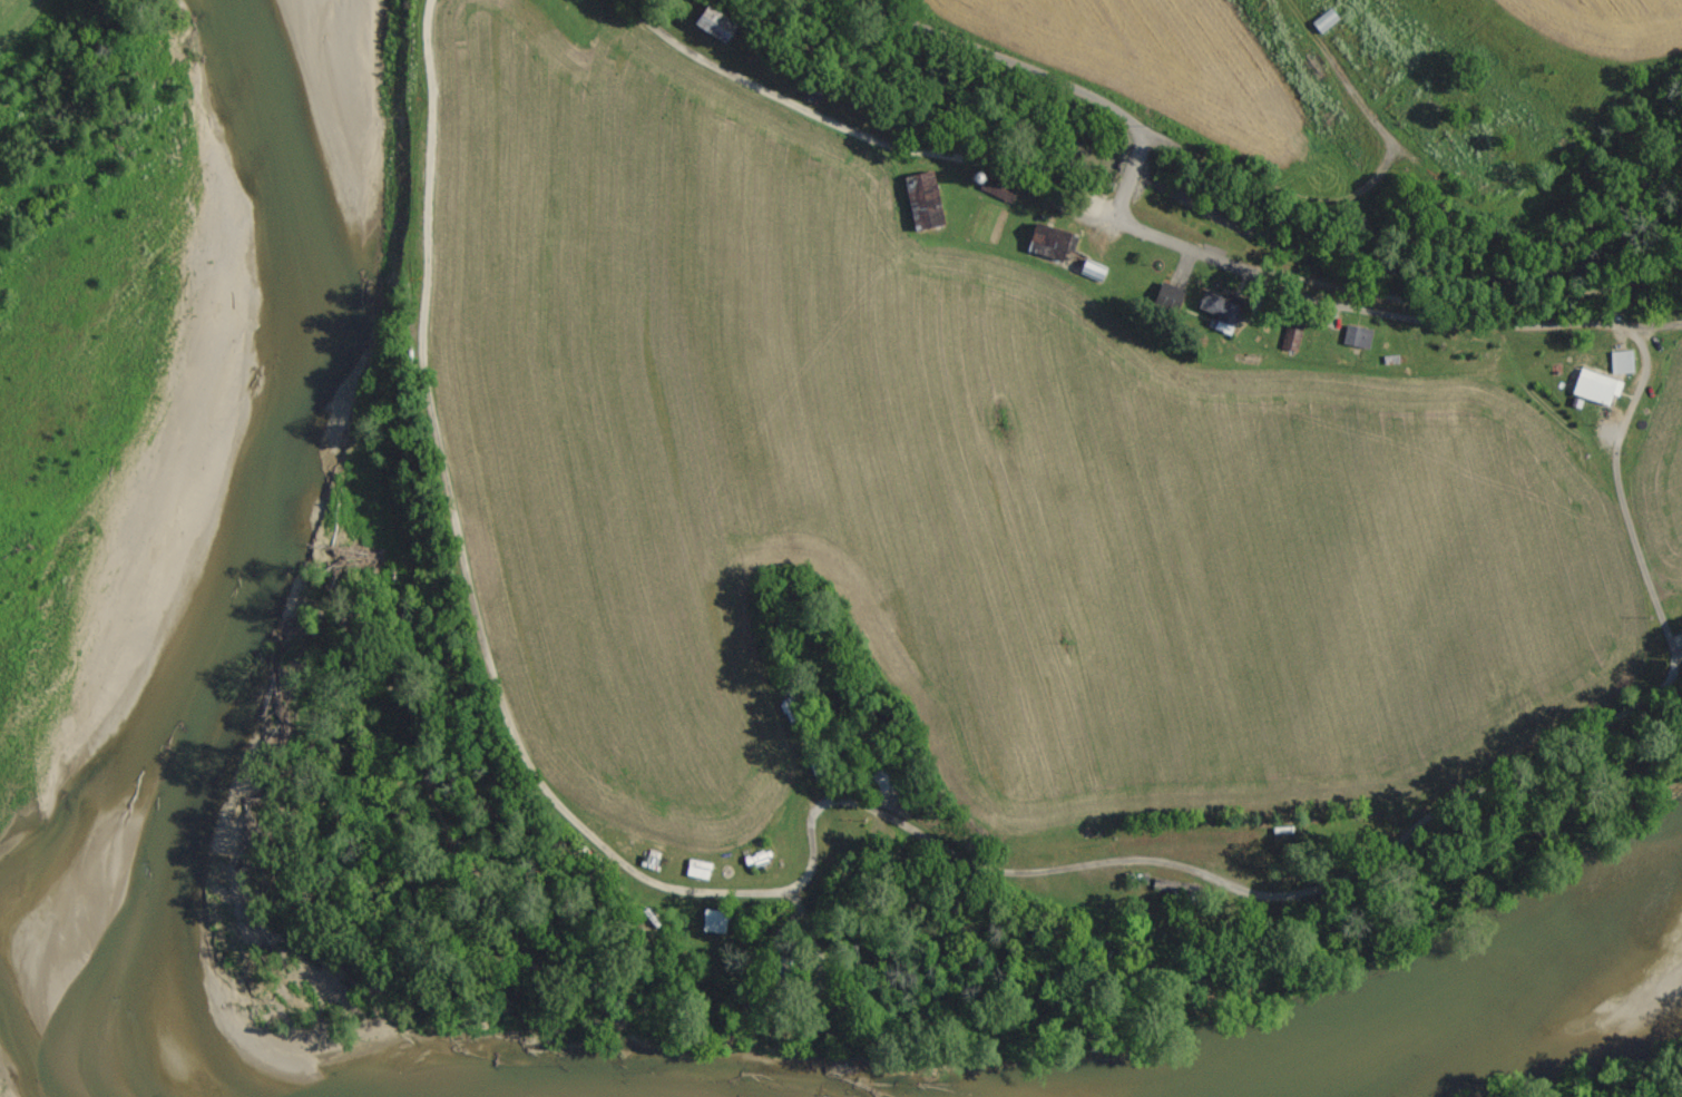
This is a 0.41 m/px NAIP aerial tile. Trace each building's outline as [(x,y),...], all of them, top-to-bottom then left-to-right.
[(942,225),(932,171),(900,177),(910,230),(942,225)] [(1064,243),(1030,232),(1024,251),(1058,262),(1062,250),(1071,253),(1076,236),(1067,233),(1064,243)] [(1240,305),(1200,291),(1194,308),(1216,316),(1212,329),(1230,335),(1240,305)] [(1366,349),(1371,330),(1345,324),(1341,343),(1366,349)] [(1632,373),(1631,350),(1609,351),(1610,374),(1632,373)] [(1621,379),(1576,369),(1570,396),(1608,404),(1610,398),(1616,399),(1621,379)] [(721,935),(726,912),(703,908),(699,930),(721,935)]
